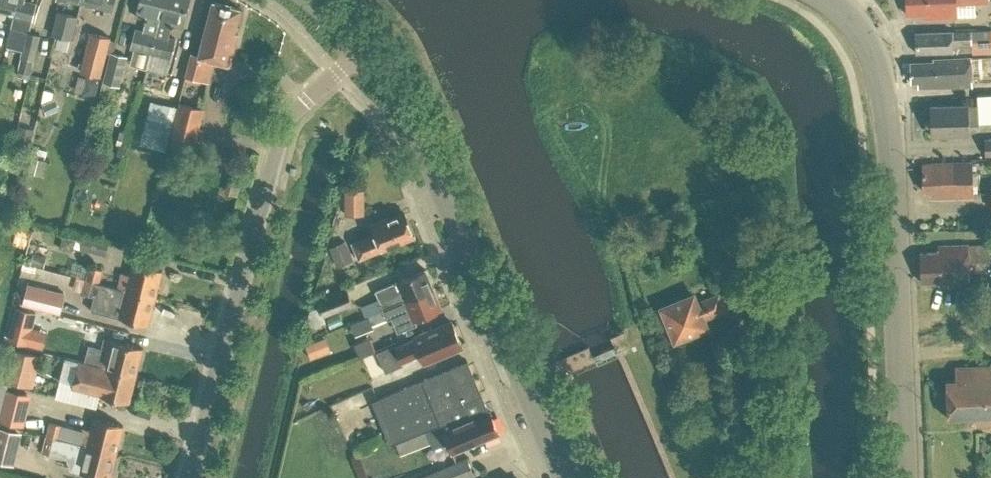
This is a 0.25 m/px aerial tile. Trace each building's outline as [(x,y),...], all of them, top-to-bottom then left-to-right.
[(14,14),(17,0),(0,0),(0,11),(14,14)] [(14,14),(32,19),(36,3),(26,0),(17,0),(14,14)] [(81,2),(93,5),(93,7),(95,7),(96,6),(112,10),(114,0),(81,0),(81,2)] [(164,0),(140,0),(136,15),(147,18),(144,29),(137,27),(132,46),(150,51),(151,51),(164,0)] [(151,51),(150,51),(146,67),(167,72),(176,37),(168,35),(171,24),(182,27),(189,0),(164,0),(151,51)] [(192,52),(186,74),(201,78),(206,61),(214,63),(215,58),(230,62),(238,32),(234,31),(240,7),(213,0),(199,54),(192,52)] [(907,13),(925,13),(925,17),(975,15),(974,1),(986,0),(907,0),(907,13)] [(52,33),(72,38),(77,15),(57,10),(52,33)] [(916,31),(916,51),(972,49),(972,42),(990,41),(990,29),(953,30),(916,31)] [(101,75),(111,35),(90,30),(80,69),(101,75)] [(32,73),(41,34),(28,31),(18,69),(32,73)] [(110,50),(103,80),(119,84),(127,54),(110,50)] [(911,61),(911,81),(918,80),(918,87),(972,85),(972,79),(990,78),(990,55),(934,58),(934,60),(911,61)] [(74,75),(72,89),(93,92),(94,78),(74,75)] [(145,97),(135,140),(160,146),(170,103),(145,97)] [(205,107),(180,101),(172,134),(196,141),(205,107)] [(968,103),(931,104),(932,134),(969,133),(969,123),(979,123),(978,104),(968,104),(968,103)] [(972,161),(923,163),(923,189),(930,189),(930,197),(974,195),(972,161)] [(365,215),(364,191),(346,191),(346,215),(365,215)] [(376,232),(353,242),(360,257),(415,234),(405,212),(391,218),(387,216),(372,222),(376,232)] [(82,250),(106,256),(109,243),(86,236),(82,250)] [(354,261),(346,242),(331,248),(339,267),(354,261)] [(989,260),(990,260),(990,243),(969,244),(969,243),(938,244),(938,251),(920,251),(922,281),(940,280),(940,284),(970,283),(969,260),(989,260)] [(119,286),(156,296),(163,269),(133,261),(130,273),(123,271),(119,286)] [(89,265),(86,278),(99,281),(103,268),(89,265)] [(380,297),(363,305),(367,315),(434,288),(426,268),(376,289),(380,297)] [(91,308),(149,323),(156,296),(119,286),(77,276),(74,288),(82,290),(82,292),(94,295),(91,308)] [(28,285),(23,305),(60,314),(65,294),(28,285)] [(325,315),(354,303),(348,287),(318,299),(325,315)] [(442,307),(434,288),(367,315),(371,325),(392,316),(398,330),(417,322),(415,319),(442,307)] [(694,293),(663,306),(676,338),(707,325),(704,318),(726,308),(719,292),(697,301),(694,293)] [(395,343),(377,350),(386,370),(403,363),(402,361),(421,353),(425,362),(441,355),(440,353),(462,344),(453,321),(431,330),(428,329),(414,335),(415,337),(396,345),(395,343)] [(301,343),(306,355),(325,349),(320,336),(301,343)] [(85,360),(136,373),(143,346),(114,339),(111,350),(88,345),(85,360)] [(136,373),(85,360),(80,359),(73,386),(130,400),(136,373)] [(467,360),(373,400),(391,444),(428,429),(435,446),(448,441),(453,452),(500,432),(490,409),(489,410),(467,360)] [(947,379),(948,417),(975,416),(975,424),(990,423),(990,364),(956,365),(957,378),(947,379)] [(22,412),(2,407),(0,417),(0,419),(20,424),(22,412)] [(84,426),(80,441),(117,451),(124,424),(94,416),(91,428),(84,426)] [(62,422),(50,420),(47,432),(60,435),(62,422)] [(21,431),(0,426),(0,460),(14,464),(21,431)] [(80,442),(48,434),(43,450),(75,458),(73,467),(71,466),(71,468),(81,470),(80,471),(110,477),(117,451),(80,441),(80,442)] [(475,474),(467,455),(413,477),(464,477),(475,474)]
